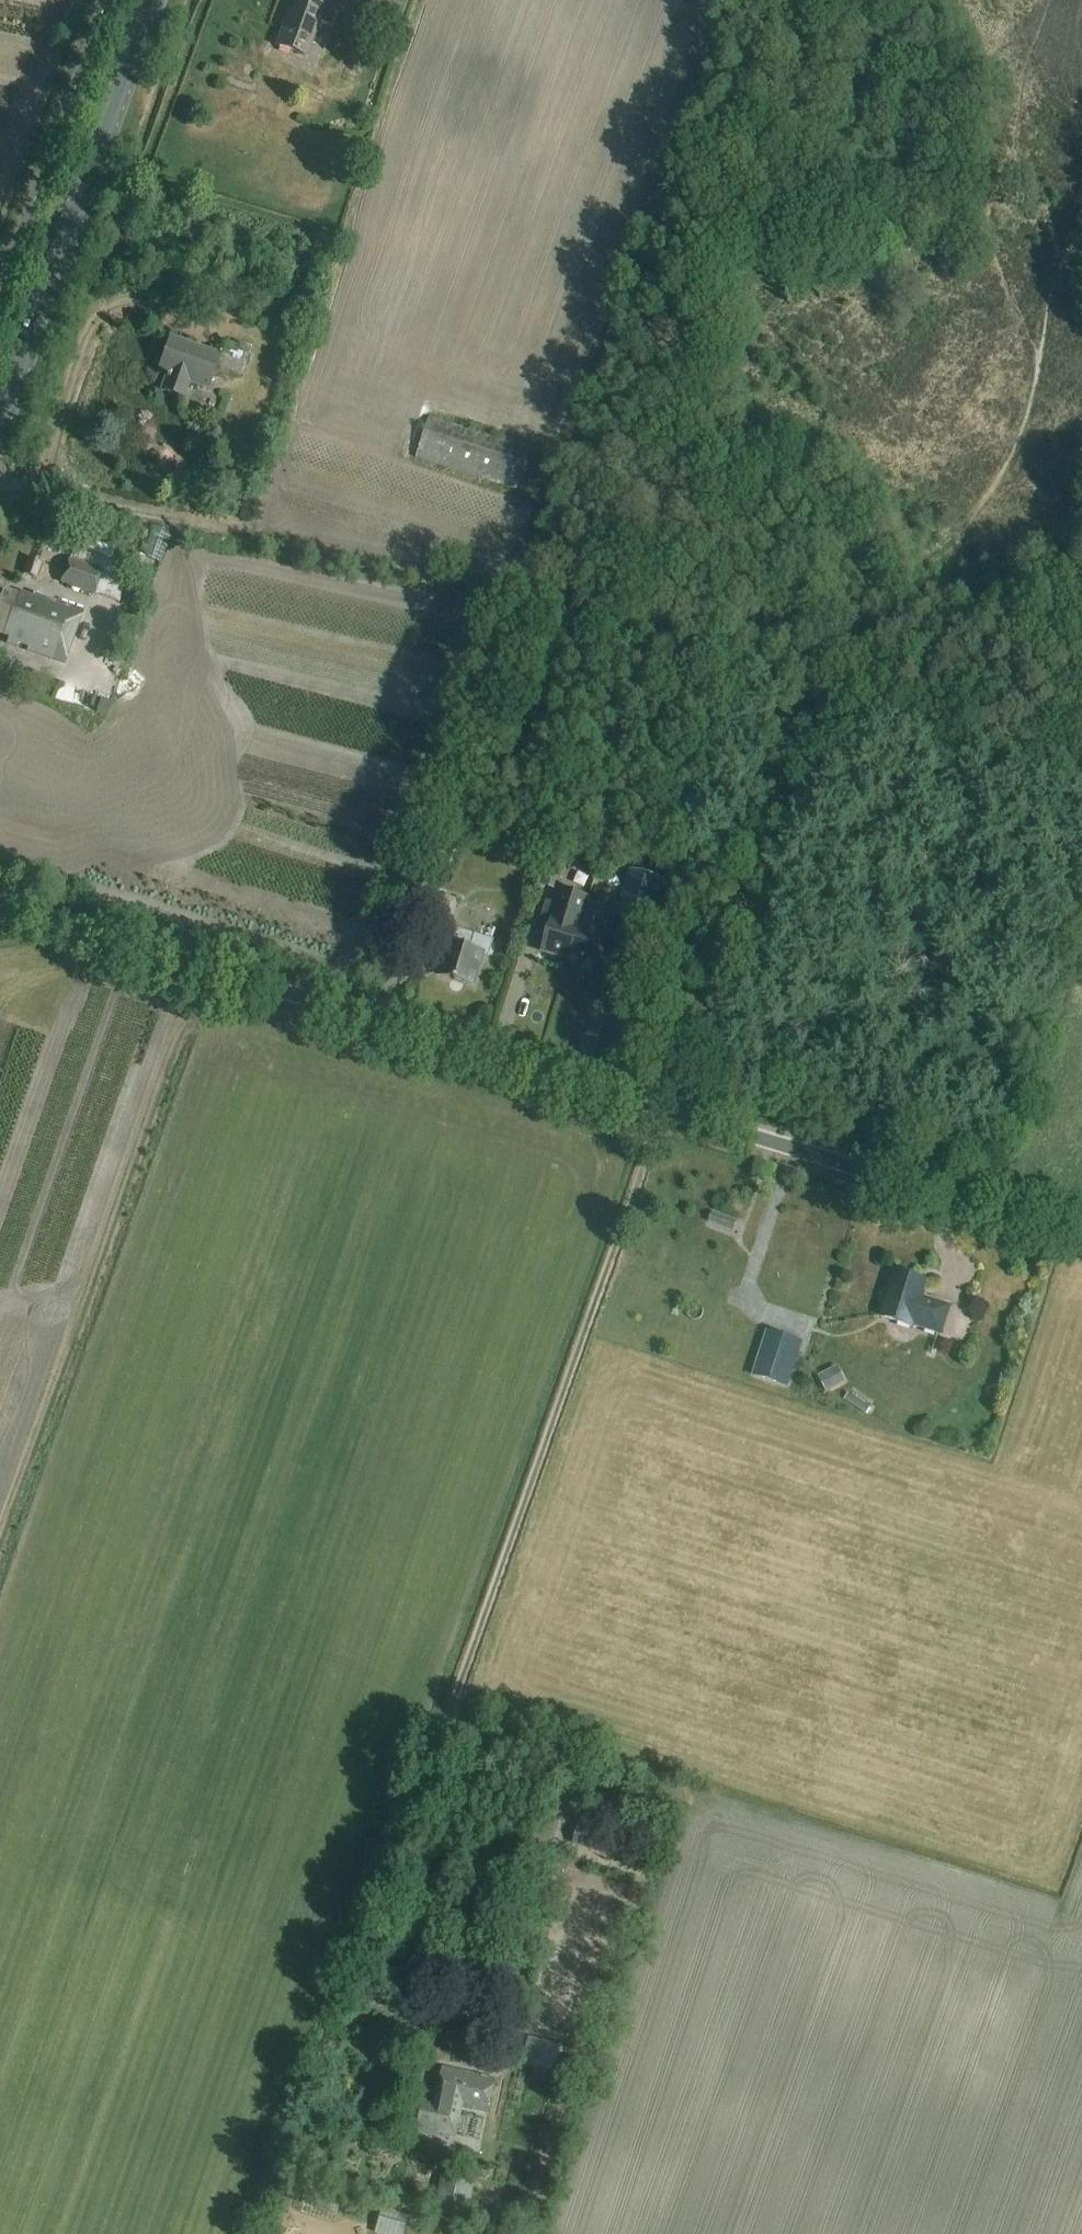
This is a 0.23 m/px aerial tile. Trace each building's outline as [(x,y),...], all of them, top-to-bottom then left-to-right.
[(276,47),(304,58),(322,10),(327,14),(332,0),(293,0),(276,47)] [(224,341),(219,356),(169,338),(157,372),(166,375),(160,391),(182,399),(187,383),(207,390),(212,377),(225,382),(230,384),(243,348),(224,341)] [(428,418),(415,458),(516,490),(528,449),(428,418)] [(36,580),(41,564),(28,559),(23,575),(36,580)] [(94,596),(102,573),(102,572),(67,561),(59,584),(94,596)] [(7,644),(64,664),(82,611),(33,592),(32,597),(18,592),(17,595),(0,590),(0,634),(9,637),(7,644)] [(106,717),(109,704),(93,698),(90,708),(96,710),(95,712),(106,717)] [(539,884),(556,889),(566,855),(550,850),(539,884)] [(521,860),(529,875),(544,867),(536,852),(521,860)] [(651,928),(665,881),(628,870),(615,917),(651,928)] [(568,961),(586,905),(588,897),(561,889),(556,906),(546,903),(542,917),(552,920),(542,953),(568,961)] [(458,901),(432,892),(423,920),(449,930),(458,901)] [(586,905),(568,961),(596,969),(606,936),(615,939),(620,925),(610,922),(613,913),(586,905)] [(456,931),(452,945),(450,944),(440,977),(473,987),(482,955),(487,956),(492,941),(456,931)] [(731,1232),(735,1220),(711,1213),(707,1223),(731,1232)] [(941,1336),(951,1307),(922,1298),(927,1283),(894,1272),(879,1318),(912,1328),(913,1327),(941,1336)] [(765,1331),(751,1376),(786,1387),(800,1342),(765,1331)] [(834,1367),(817,1377),(825,1392),(843,1382),(834,1367)] [(607,1834),(640,1844),(644,1832),(611,1822),(607,1834)] [(488,2111),(494,2078),(442,2066),(433,2106),(424,2104),(417,2132),(438,2135),(439,2131),(457,2134),(461,2105),(488,2111)] [(436,2212),(467,2218),(475,2179),(444,2173),(436,2212)] [(342,2197),(307,2187),(302,2205),(337,2215),(342,2197)] [(408,2217),(382,2209),(375,2233),(403,2233),(408,2217)]
